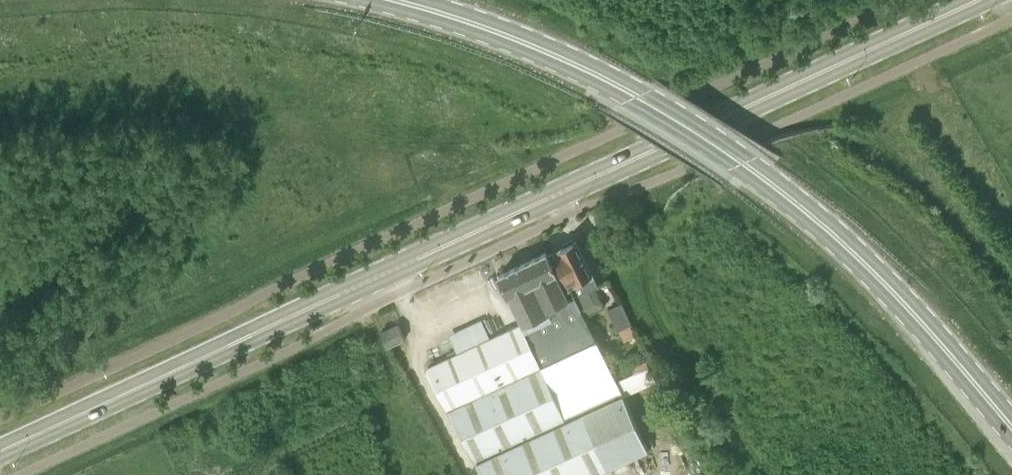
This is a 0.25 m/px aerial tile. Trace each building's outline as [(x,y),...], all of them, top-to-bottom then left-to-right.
[(574,299),(585,317),(601,308),(602,305),(594,288),(598,286),(593,277),(575,241),(551,253),(574,299)] [(551,253),(546,256),(545,253),(500,275),(509,296),(522,324),(427,368),(426,373),(477,465),(483,474),(596,474),(649,451),(624,398),(656,382),(649,366),(625,377),(621,369),(612,372),(585,317),(574,299),(551,253)] [(616,331),(630,325),(621,304),(607,310),(616,331)] [(405,340),(398,325),(380,333),(381,335),(387,348),(405,340)]
